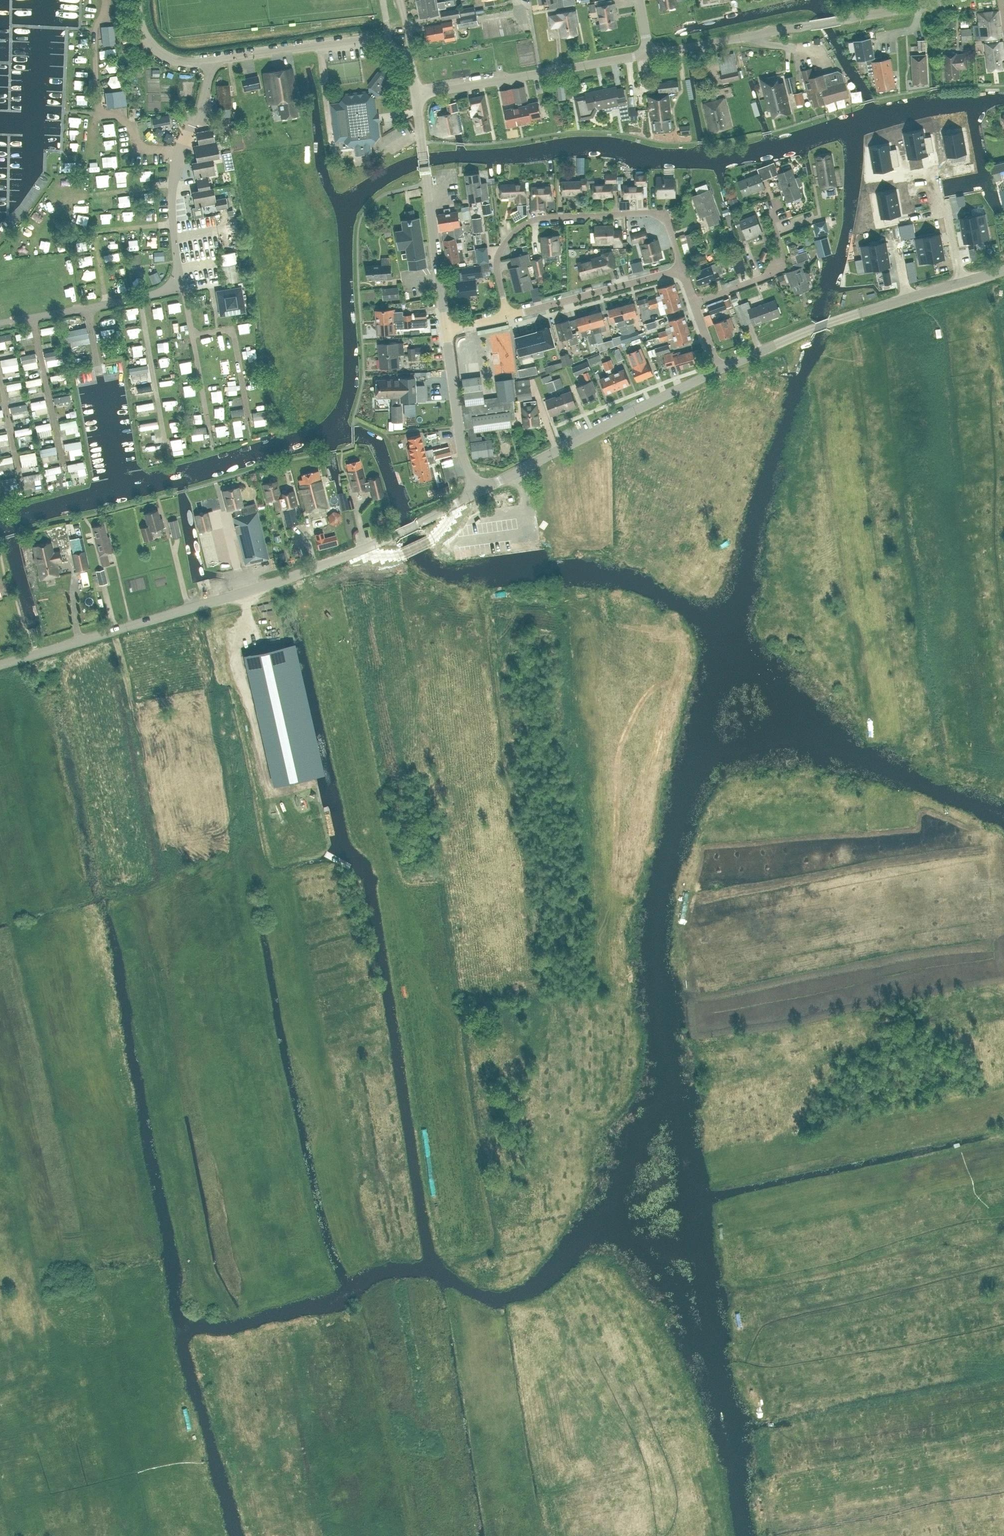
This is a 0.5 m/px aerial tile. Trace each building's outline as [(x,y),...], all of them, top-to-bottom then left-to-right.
[(418,5),(420,18),(439,14),(438,9),(445,7),(444,0),(437,2),(418,5)] [(540,4),(549,3),(550,9),(564,6),(563,0),(539,0),(540,4)] [(662,9),(677,7),(676,2),(684,1),(684,0),(660,0),(662,9)] [(598,6),(602,30),(617,27),(615,20),(617,19),(615,3),(598,6)] [(475,6),(460,9),(461,16),(476,14),(475,6)] [(442,20),(455,18),(461,17),(459,9),(441,12),(442,20)] [(558,15),(550,16),(552,27),(560,26),(562,37),(577,34),(575,23),(578,23),(575,11),(558,14),(558,15)] [(981,39),(983,39),(986,44),(989,71),(1003,69),(1001,54),(1003,54),(1002,42),(999,42),(1000,37),(1002,37),(999,11),(978,13),(981,39)] [(477,15),(457,18),(459,28),(479,25),(477,15)] [(443,23),(443,24),(425,27),(428,41),(445,38),(445,41),(456,39),(453,21),(443,23)] [(114,44),(113,24),(101,25),(102,45),(114,44)] [(972,49),(971,29),(961,29),(962,49),(972,49)] [(857,61),(866,60),(874,58),(874,57),(871,37),(853,41),(857,61)] [(925,50),(925,40),(917,40),(918,50),(925,50)] [(958,53),(944,55),(946,80),(960,78),(959,69),(968,69),(967,54),(958,55),(958,53)] [(926,55),(912,56),(914,84),(927,83),(926,55)] [(868,75),(874,74),(892,70),(890,58),(882,60),(881,56),(874,57),(874,58),(866,60),(868,75)] [(719,67),(722,83),(740,79),(735,58),(726,59),(728,65),(719,67)] [(101,71),(111,73),(114,63),(103,60),(101,71)] [(263,73),(268,104),(278,103),(281,119),(298,116),(295,100),(297,100),(292,68),(263,73)] [(802,71),(805,84),(809,99),(812,98),(815,106),(825,103),(849,97),(845,82),(843,73),(838,71),(814,77),(811,69),(802,71)] [(892,70),(874,74),(877,91),(896,88),(892,70)] [(379,114),(379,113),(377,113),(375,98),(374,97),(375,95),(377,96),(382,95),(392,82),(392,77),(384,71),(379,72),(369,84),(369,90),(371,91),(369,93),(366,92),(346,94),(339,103),(331,104),(336,142),(341,141),(344,141),(352,148),(354,148),(355,156),(372,153),(371,145),(373,145),(380,136),(378,122),(380,122),(379,114)] [(108,90),(118,83),(112,75),(103,81),(108,90)] [(258,75),(241,78),(244,90),(256,87),(256,85),(260,84),(258,75)] [(762,79),(766,98),(785,93),(783,83),(778,84),(776,76),(762,79)] [(788,93),(796,91),(793,76),(785,78),(788,93)] [(678,80),(658,83),(659,93),(679,91),(678,80)] [(157,97),(154,83),(142,86),(144,100),(157,97)] [(230,108),(229,84),(219,84),(216,85),(217,109),(222,109),(230,108)] [(564,85),(557,86),(559,100),(566,99),(564,85)] [(528,104),(528,105),(523,106),(522,101),(527,100),(525,86),(513,88),(515,102),(516,102),(517,108),(520,124),(532,121),(531,116),(541,114),(538,102),(528,104)] [(597,109),(597,108),(604,107),(604,110),(606,112),(611,110),(613,109),(612,105),(619,104),(620,108),(627,107),(623,88),(617,90),(616,87),(586,94),(586,96),(575,99),(579,120),(593,117),(597,109)] [(504,104),(515,102),(513,88),(501,91),(504,104)] [(126,105),(125,89),(113,91),(114,106),(126,105)] [(797,105),(805,103),(803,91),(794,94),(797,105)] [(773,116),(788,113),(785,103),(788,103),(785,93),(766,98),(769,110),(772,110),(773,116)] [(669,94),(650,96),(652,121),(653,121),(654,131),(672,129),(671,118),(669,94)] [(485,95),(471,98),(473,109),(478,108),(479,116),(474,117),(477,132),(491,130),(488,114),(485,95)] [(732,127),(725,99),(705,104),(711,128),(714,127),(715,131),(732,127)] [(461,132),(457,101),(447,103),(449,112),(439,114),(443,135),(461,132)] [(747,104),(751,116),(756,115),(751,102),(747,104)] [(508,126),(520,124),(517,108),(505,110),(508,126)] [(72,128),(83,128),(83,118),(73,117),(72,128)] [(212,129),(196,132),(199,145),(194,146),(196,161),(192,162),(195,179),(196,178),(198,190),(192,191),(195,208),(215,204),(216,210),(227,208),(226,197),(215,199),(213,187),(210,188),(207,176),(215,175),(212,158),(219,157),(216,141),(214,142),(212,129)] [(910,160),(925,157),(923,146),(928,145),(925,132),(921,133),(920,131),(905,134),(910,160)] [(952,158),(953,163),(968,160),(963,132),(944,135),(948,159),(952,158)] [(98,151),(109,151),(109,141),(98,140),(98,151)] [(889,170),(895,169),(892,152),(886,153),(885,149),(872,151),(877,175),(890,173),(889,170)] [(831,155),(816,158),(821,188),(836,185),(831,155)] [(804,161),(800,163),(804,176),(808,175),(804,161)] [(774,162),(763,167),(767,178),(778,174),(788,201),(801,196),(791,169),(779,174),(774,162)] [(762,180),(767,178),(763,167),(757,169),(759,174),(739,182),(744,195),(765,187),(762,180)] [(993,173),(1003,208),(1003,170),(993,173)] [(116,182),(125,182),(125,171),(115,172),(116,182)] [(142,172),(135,173),(136,180),(143,179),(142,172)] [(483,200),(483,204),(482,204),(484,214),(491,213),(489,199),(487,182),(481,183),(480,173),(466,175),(469,201),(483,200)] [(613,196),(612,190),(617,190),(617,174),(606,174),(606,184),(593,185),(593,197),(613,196)] [(100,175),(91,177),(93,186),(101,184),(100,175)] [(644,197),(643,193),(648,193),(647,175),(635,175),(636,185),(624,186),(624,198),(644,197)] [(676,197),(675,183),(675,177),(664,178),(664,177),(657,177),(658,197),(676,197)] [(582,189),(587,189),(587,178),(581,178),(581,182),(562,182),(562,194),(582,194),(582,189)] [(501,185),(502,197),(516,196),(517,202),(525,202),(525,196),(527,196),(526,181),(520,182),(520,184),(501,185)] [(552,199),(551,187),(532,187),(532,199),(530,200),(531,212),(546,211),(546,199),(552,199)] [(899,214),(896,190),(876,193),(881,218),(884,217),(885,223),(897,221),(896,215),(899,214)] [(721,221),(709,191),(693,197),(700,216),(706,214),(709,225),(721,221)] [(629,200),(619,201),(619,209),(630,209),(629,200)] [(413,210),(405,211),(407,219),(402,220),(404,230),(396,231),(398,248),(406,247),(410,270),(427,267),(425,254),(423,237),(423,236),(422,236),(421,228),(422,228),(421,227),(419,217),(415,218),(413,210)] [(463,225),(460,226),(460,220),(470,219),(469,210),(458,212),(458,211),(439,214),(442,232),(443,232),(447,262),(464,260),(462,248),(457,249),(456,238),(464,237),(463,225)] [(124,220),(123,212),(114,213),(114,221),(124,220)] [(987,225),(985,213),(959,218),(961,230),(987,225)] [(747,241),(762,236),(754,215),(740,221),(738,217),(734,219),(738,231),(742,229),(747,241)] [(192,219),(193,226),(207,223),(206,217),(192,219)] [(472,218),(474,232),(483,231),(482,217),(472,218)] [(825,230),(823,221),(816,223),(818,232),(825,230)] [(613,225),(595,227),(596,242),(614,241),(614,247),(623,246),(622,230),(614,230),(613,225)] [(990,238),(987,225),(961,230),(964,244),(990,238)] [(391,231),(390,227),(378,229),(379,234),(384,233),(385,237),(392,236),(391,231)] [(642,244),(646,261),(661,257),(659,250),(656,251),(654,241),(649,242),(646,231),(631,235),(633,242),(644,239),(645,243),(642,244)] [(682,244),(685,254),(691,253),(690,250),(697,248),(692,233),(685,235),(688,243),(682,244)] [(943,246),(941,233),(915,238),(917,250),(943,246)] [(543,237),(543,242),(543,244),(545,244),(546,262),(561,261),(558,236),(543,237)] [(818,255),(820,255),(826,254),(823,241),(816,242),(818,255)] [(888,254),(886,241),(860,246),(862,259),(888,254)] [(945,259),(943,246),(917,250),(919,264),(945,259)] [(164,261),(164,260),(164,251),(154,252),(154,261),(164,261)] [(578,264),(582,279),(589,277),(588,276),(608,271),(608,270),(615,268),(611,251),(602,253),(603,257),(578,264)] [(809,288),(802,268),(807,266),(805,260),(809,259),(807,251),(795,255),(798,262),(792,264),(794,270),(786,273),(791,287),(794,286),(796,293),(809,288)] [(231,253),(217,255),(220,284),(235,283),(231,253)] [(139,254),(129,255),(131,265),(140,263),(139,254)] [(533,288),(527,265),(530,264),(528,254),(515,257),(517,266),(512,268),(515,280),(513,280),(516,292),(533,288)] [(891,267),(888,254),(862,259),(865,272),(891,267)] [(696,266),(708,261),(705,255),(694,259),(696,266)] [(391,258),(382,258),(382,264),(367,265),(368,280),(383,279),(383,280),(393,279),(391,258)] [(534,260),(537,276),(544,274),(541,258),(534,260)] [(745,269),(741,258),(733,262),(737,272),(745,269)] [(710,265),(711,267),(696,272),(700,284),(713,279),(713,281),(720,278),(719,274),(724,272),(720,262),(710,265)] [(456,282),(457,282),(459,300),(471,298),(471,295),(478,294),(476,278),(483,277),(480,264),(463,266),(464,272),(455,273),(456,277),(455,277),(456,282)] [(152,284),(161,281),(157,271),(148,275),(152,284)] [(892,283),(890,271),(883,272),(885,284),(892,283)] [(81,282),(90,282),(90,274),(81,274),(81,282)] [(107,292),(115,291),(114,282),(106,284),(107,292)] [(660,288),(663,300),(678,296),(674,283),(660,288)] [(399,287),(383,289),(384,300),(400,298),(399,287)] [(89,288),(80,289),(81,298),(90,297),(89,288)] [(240,288),(217,291),(221,315),(244,311),(240,288)] [(682,308),(678,296),(663,300),(667,313),(682,308)] [(657,297),(648,300),(647,297),(638,300),(640,308),(650,305),(658,302),(657,297)] [(176,307),(175,300),(163,301),(164,309),(176,307)] [(754,324),(781,315),(775,300),(751,309),(748,301),(735,306),(742,326),(753,322),(754,324)] [(711,314),(727,308),(724,301),(708,307),(711,314)] [(633,302),(621,306),(630,340),(639,337),(638,330),(636,331),(634,323),(635,322),(634,316),(637,315),(633,302)] [(158,304),(144,305),(144,312),(159,311),(158,304)] [(618,327),(620,326),(622,335),(620,335),(622,343),(630,340),(621,306),(609,309),(613,322),(616,321),(618,327)] [(415,314),(403,315),(403,311),(395,311),(395,309),(376,310),(377,322),(426,318),(426,312),(415,313),(415,314)] [(588,315),(596,343),(597,342),(599,351),(606,349),(601,331),(602,331),(600,325),(605,324),(601,311),(588,315)] [(203,312),(189,315),(190,321),(204,319),(203,312)] [(583,336),(588,335),(590,344),(596,343),(588,315),(577,318),(580,331),(581,331),(583,336)] [(670,320),(673,333),(688,328),(684,316),(670,320)] [(714,323),(720,339),(733,335),(732,329),(734,328),(730,317),(714,323)] [(182,318),(166,321),(167,328),(183,326),(182,318)] [(396,329),(413,328),(427,327),(426,318),(377,322),(378,334),(396,332),(396,329)] [(568,337),(571,345),(579,343),(577,333),(572,334),(569,320),(556,324),(560,340),(568,337)] [(161,323),(145,326),(146,332),(162,330),(161,323)] [(510,328),(509,324),(485,329),(486,333),(510,328)] [(53,327),(37,328),(38,336),(54,334),(53,327)] [(538,330),(538,331),(543,348),(555,345),(550,327),(538,330)] [(692,341),(688,328),(673,333),(677,345),(692,341)] [(68,341),(84,339),(83,329),(67,331),(68,341)] [(538,331),(527,334),(532,351),(543,348),(538,331)] [(532,351),(527,334),(516,337),(521,354),(532,351)] [(170,341),(172,348),(187,344),(185,338),(170,341)] [(404,342),(398,343),(379,344),(380,356),(399,355),(405,354),(404,342)] [(150,345),(152,356),(162,354),(160,344),(150,345)] [(671,351),(668,344),(655,348),(657,355),(671,351)] [(138,346),(129,347),(129,357),(138,357),(138,346)] [(648,363),(643,364),(642,361),(644,361),(639,348),(627,353),(637,380),(652,374),(648,363)] [(644,352),(646,357),(653,355),(651,349),(644,352)] [(678,370),(696,364),(692,351),(681,354),(680,352),(673,354),(673,352),(664,355),(667,367),(676,364),(678,370)] [(42,360),(55,359),(55,352),(41,353),(42,360)] [(560,355),(561,359),(563,366),(574,363),(572,357),(570,358),(569,353),(560,355)] [(400,367),(399,355),(380,356),(380,368),(400,367)] [(588,358),(590,364),(596,362),(593,356),(588,358)] [(169,367),(168,359),(153,361),(153,369),(169,367)] [(572,367),(576,376),(591,369),(587,361),(572,367)] [(603,362),(608,376),(600,379),(606,393),(618,388),(612,374),(610,369),(607,361),(603,362)] [(117,363),(108,364),(109,372),(117,372),(117,363)] [(612,374),(618,388),(630,383),(624,369),(612,374)] [(77,374),(80,383),(86,382),(83,373),(77,374)] [(544,384),(545,383),(553,380),(551,374),(542,378),(544,384)] [(516,399),(515,391),(513,379),(497,381),(499,397),(484,399),(481,377),(464,379),(467,404),(464,405),(467,429),(471,429),(475,458),(494,455),(492,440),(483,441),(482,437),(477,437),(476,431),(511,426),(510,420),(516,419),(513,399),(516,399)] [(561,377),(553,380),(557,389),(564,387),(561,377)] [(375,380),(376,398),(391,397),(391,406),(391,422),(402,422),(401,406),(401,402),(424,400),(424,385),(414,385),(414,378),(399,378),(399,379),(375,380)] [(22,381),(24,391),(39,390),(38,379),(22,381)] [(159,393),(170,391),(168,379),(157,381),(159,393)] [(533,399),(531,384),(530,379),(516,380),(517,390),(519,401),(533,399)] [(553,380),(545,383),(549,392),(557,389),(553,380)] [(577,387),(583,403),(596,397),(594,392),(596,391),(592,380),(577,387)] [(129,398),(149,395),(147,384),(127,388),(129,398)] [(571,391),(559,396),(564,410),(576,406),(571,391)] [(66,395),(50,399),(51,405),(67,401),(66,395)] [(552,415),(564,410),(559,396),(546,400),(552,415)] [(172,398),(157,401),(159,407),(173,404),(172,398)] [(28,409),(43,407),(42,400),(27,402),(28,409)] [(149,403),(133,406),(134,412),(150,410),(149,403)] [(8,414),(24,411),(23,404),(6,408),(8,414)] [(523,406),(525,427),(539,425),(536,404),(523,406)] [(262,415),(249,417),(251,427),(263,425),(262,415)] [(162,427),(179,426),(178,418),(162,420),(162,427)] [(55,423),(57,431),(74,427),(72,419),(55,423)] [(136,425),(137,431),(154,428),(153,422),(136,425)] [(47,423),(31,427),(32,432),(48,429),(47,423)] [(219,436),(226,435),(223,425),(217,426),(219,436)] [(242,438),(240,425),(227,427),(229,440),(242,438)] [(27,427),(11,431),(13,437),(29,433),(27,427)] [(46,434),(37,436),(40,443),(48,441),(46,434)] [(426,457),(434,455),(433,450),(432,448),(424,450),(422,445),(420,435),(407,438),(409,448),(408,448),(411,460),(426,457)] [(182,438),(165,440),(166,447),(183,445),(182,438)] [(59,444),(60,451),(78,448),(77,441),(59,444)] [(140,453),(157,450),(156,444),(139,447),(140,453)] [(433,450),(434,455),(435,458),(450,454),(448,446),(433,450)] [(51,448),(37,449),(38,456),(52,454),(51,448)] [(16,455),(17,462),(33,459),(32,452),(16,455)] [(426,457),(411,460),(414,473),(415,472),(418,482),(431,479),(427,464),(436,462),(435,458),(434,455),(426,457)] [(3,464),(8,463),(8,458),(0,459),(0,469),(4,469),(3,464)] [(346,464),(353,491),(363,489),(364,491),(369,490),(371,499),(384,496),(379,476),(364,479),(360,460),(346,464)] [(73,470),(73,475),(82,474),(80,462),(62,465),(63,472),(73,470)] [(41,471),(43,480),(56,477),(54,467),(41,471)] [(327,507),(318,471),(301,475),(302,479),(299,480),(307,512),(327,507)] [(13,485),(11,478),(0,481),(0,488),(13,485)] [(267,502),(274,500),(276,510),(296,505),(293,491),(282,493),(282,494),(280,495),(276,481),(262,484),(267,502)] [(448,486),(432,490),(434,496),(450,491),(448,486)] [(223,491),(227,510),(233,509),(235,517),(233,517),(245,565),(269,559),(257,511),(256,512),(255,508),(256,507),(255,503),(243,506),(238,487),(223,491)] [(298,523),(295,507),(282,510),(285,526),(298,523)] [(157,510),(144,514),(148,526),(141,528),(144,540),(152,538),(150,530),(164,526),(162,518),(160,519),(157,510)] [(341,513),(333,511),(328,516),(329,523),(336,526),(342,521),(341,513)] [(207,512),(195,515),(200,532),(211,529),(207,512)] [(168,521),(172,538),(180,536),(177,519),(168,521)] [(455,521),(435,530),(438,536),(458,527),(455,521)] [(93,527),(94,529),(102,566),(110,564),(107,553),(112,552),(109,536),(106,536),(103,524),(93,527)] [(337,544),(336,542),(335,535),(324,538),(322,532),(314,535),(318,549),(337,544)] [(40,579),(58,575),(55,563),(61,561),(59,551),(53,553),(51,542),(33,546),(35,556),(34,558),(35,563),(37,564),(40,579)] [(83,551),(72,553),(76,571),(87,569),(83,551)] [(99,584),(107,582),(103,569),(96,571),(99,584)] [(212,637),(221,634),(218,625),(209,629),(212,637)] [(322,773),(293,644),(285,646),(244,655),(273,785),(315,775),(316,775),(322,773)] [(756,1416),(762,1414),(751,1387),(745,1389),(756,1416)]
